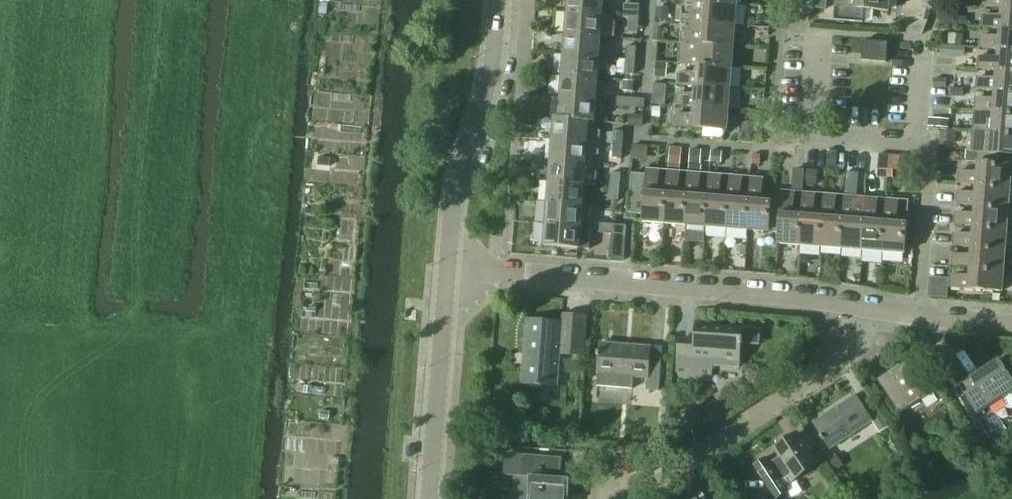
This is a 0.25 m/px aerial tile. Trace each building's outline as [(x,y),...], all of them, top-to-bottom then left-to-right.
[(566,12),(575,13),(604,15),(604,9),(605,0),(567,0),(566,12)] [(669,9),(669,1),(660,0),(656,0),(655,8),(669,9)] [(813,10),(827,11),(828,0),(814,0),(813,10)] [(834,20),(862,22),(863,9),(888,11),(888,0),(836,0),(835,6),(834,20)] [(982,7),(1000,8),(1000,7),(1011,8),(1011,0),(983,0),(982,7)] [(682,22),(699,23),(699,22),(735,25),(737,4),(701,2),(701,3),(700,11),(686,10),(682,12),(682,22)] [(624,3),(623,16),(630,17),(639,18),(640,6),(640,4),(624,3)] [(980,28),(999,29),(999,28),(1011,29),(1011,8),(1000,7),(1000,8),(1000,16),(985,15),(981,18),(980,28)] [(566,12),(565,34),(575,34),(602,36),(604,15),(575,13),(566,12)] [(630,17),(628,31),(637,32),(639,18),(630,17)] [(680,43),(697,44),(734,46),(735,25),(699,22),(699,23),(699,31),(684,30),(681,32),(680,43)] [(979,49),(997,50),(997,49),(1011,50),(1011,29),(999,28),(999,29),(998,37),(983,36),(980,39),(979,49)] [(653,42),(662,42),(663,29),(654,29),(653,42)] [(565,34),(564,55),(575,56),(600,58),(602,36),(575,34),(565,34)] [(948,34),(948,45),(962,46),(963,35),(948,34)] [(884,61),(886,42),(863,40),(862,60),(884,61)] [(678,64),(696,65),(696,64),(733,66),(734,46),(697,44),(697,51),(682,51),(679,53),(678,64)] [(965,47),(936,44),(935,55),(964,57),(965,47)] [(626,47),(625,58),(628,58),(636,59),(636,58),(637,48),(629,47),(626,47)] [(977,69),(995,71),(995,70),(1011,71),(1011,50),(997,49),(997,50),(996,58),(982,56),(978,59),(977,69)] [(656,52),(656,63),(665,63),(666,53),(656,52)] [(564,55),(563,76),(575,76),(598,78),(599,73),(600,58),(575,56),(564,55)] [(618,60),(617,73),(634,74),(635,70),(636,59),(628,58),(625,58),(625,60),(618,60)] [(654,77),(663,78),(664,64),(655,63),(654,77)] [(676,84),(694,86),(694,85),(731,87),(733,66),(696,64),(696,65),(695,73),(680,72),(677,74),(676,84)] [(976,91),(994,92),(994,91),(1011,92),(1011,71),(995,70),(995,71),(995,79),(980,78),(976,80),(976,91)] [(563,76),(561,97),(575,98),(596,100),(598,78),(575,76),(563,76)] [(932,86),(945,88),(946,78),(933,77),(932,86)] [(675,105),(693,106),(693,105),(730,108),(731,87),(694,85),(694,86),(694,94),(679,93),(675,96),(675,105)] [(651,120),(659,120),(660,105),(666,106),(667,92),(655,91),(654,105),(652,104),(651,120)] [(974,111),(992,112),(992,111),(1011,113),(1011,92),(994,91),(994,92),(993,100),(978,99),(975,101),(974,111)] [(552,117),(552,118),(575,120),(594,122),(596,100),(575,98),(561,97),(560,118),(552,117)] [(631,98),(617,97),(617,106),(630,107),(631,98)] [(631,98),(630,107),(643,109),(644,107),(644,100),(633,99),(631,98)] [(673,126),(703,128),(703,136),(720,137),(723,135),(723,129),(729,130),(730,108),(693,105),(693,106),(692,114),(677,113),(674,116),(673,126)] [(972,132),(990,133),(991,132),(1011,134),(1011,113),(992,111),(992,112),(974,111),(973,122),(972,132)] [(552,118),(551,139),(575,141),(600,143),(600,131),(593,130),(594,123),(594,122),(575,120),(552,118)] [(940,128),(940,133),(940,139),(956,141),(957,129),(948,128),(949,120),(929,118),(928,127),(940,128)] [(614,131),(614,144),(615,144),(623,144),(623,134),(623,131),(614,131)] [(965,162),(977,163),(977,164),(993,165),(994,153),(1011,155),(1011,134),(991,132),(990,133),(990,141),(975,140),(971,142),(971,151),(966,151),(965,162)] [(551,139),(549,160),(575,162),(587,164),(591,164),(591,155),(599,155),(600,143),(575,141),(551,139)] [(614,144),(613,159),(622,159),(622,157),(623,144),(615,144),(614,144)] [(634,145),(632,159),(648,161),(649,147),(634,145)] [(690,149),(689,163),(700,164),(701,150),(690,149)] [(709,162),(721,162),(722,153),(710,152),(709,162)] [(827,167),(836,168),(837,154),(828,153),(827,167)] [(957,183),(975,185),(975,184),(1010,186),(1011,166),(1011,155),(994,153),(993,165),(977,164),(976,171),(962,170),(958,174),(957,183)] [(883,179),(888,179),(890,155),(879,154),(878,169),(884,169),(883,179)] [(890,155),(888,179),(892,179),(893,170),(899,170),(900,156),(890,155)] [(549,160),(548,181),(575,184),(585,184),(587,164),(575,162),(549,160)] [(629,213),(644,214),(643,221),(666,223),(669,188),(667,188),(658,188),(659,173),(656,169),(647,168),(646,174),(632,173),(629,213)] [(804,182),(805,170),(796,169),(795,181),(804,182)] [(804,182),(804,185),(813,186),(813,184),(816,184),(817,170),(805,170),(804,182)] [(669,188),(666,223),(687,225),(689,190),(687,190),(679,189),(680,175),(677,171),(668,171),(667,188),(669,188)] [(689,190),(687,225),(707,226),(710,192),(708,192),(700,191),(702,177),(699,173),(689,172),(687,190),(689,190)] [(611,173),(610,187),(611,187),(620,188),(621,174),(612,173),(611,173)] [(846,188),(857,189),(859,174),(847,173),(846,188)] [(710,192),(707,226),(728,228),(730,193),(728,193),(720,192),(721,178),(719,174),(709,174),(708,192),(710,192)] [(730,193),(728,228),(748,230),(751,195),(749,195),(741,194),(742,180),(739,176),(730,175),(728,193),(730,193)] [(751,195),(748,230),(769,231),(772,197),(762,196),(763,182),(760,178),(750,177),(749,195),(751,195)] [(548,181),(547,202),(575,204),(584,205),(585,184),(575,184),(548,181)] [(956,195),(956,205),(973,206),(974,205),(1009,208),(1010,186),(975,184),(975,185),(975,193),(960,192),(956,195)] [(610,187),(609,200),(618,201),(619,199),(620,188),(611,187),(610,187)] [(772,197),(769,231),(779,232),(779,243),(801,245),(804,212),(801,211),(795,210),(796,195),(794,192),(782,191),(782,197),(772,197)] [(804,212),(801,245),(822,247),(824,213),(823,213),(816,212),(817,197),(814,194),(804,193),(802,211),(801,211),(804,212)] [(824,213),(822,247),(842,248),(845,215),(843,214),(835,214),(837,198),(834,195),(825,194),(823,213),(824,213)] [(845,215),(842,248),(864,250),(866,216),(865,216),(857,215),(858,200),(855,197),(845,196),(843,214),(845,215)] [(866,216),(864,250),(885,252),(887,218),(885,218),(878,217),(879,202),(876,199),(866,198),(865,216),(866,216)] [(887,218),(885,252),(905,253),(907,219),(901,219),(902,204),(899,200),(887,199),(885,218),(887,218)] [(547,202),(546,223),(575,226),(582,226),(584,205),(575,204),(547,202)] [(954,226),(972,227),(972,226),(1007,229),(1007,228),(1011,228),(1011,208),(1009,208),(974,205),(973,206),(974,206),(973,214),(958,213),(955,216),(954,226)] [(546,223),(544,246),(580,249),(590,249),(592,227),(582,226),(575,226),(546,223)] [(599,224),(598,233),(612,234),(612,232),(613,225),(600,224),(599,224)] [(612,232),(612,234),(615,234),(625,235),(625,233),(626,226),(616,225),(613,225),(612,232)] [(953,237),(953,246),(971,247),(971,246),(1006,249),(1007,229),(972,226),(972,227),(971,235),(956,234),(953,237)] [(952,257),(951,267),(969,268),(969,267),(1004,270),(1006,249),(971,246),(971,247),(970,256),(954,254),(952,257)] [(950,278),(949,288),(1002,292),(1004,270),(969,267),(969,268),(968,276),(953,275),(950,278)] [(943,298),(944,280),(932,279),(930,297),(943,298)] [(525,321),(520,386),(556,388),(558,355),(583,357),(586,318),(573,317),(561,316),(561,321),(561,323),(525,321)] [(678,362),(676,379),(711,381),(712,365),(712,360),(739,361),(740,344),(743,345),(744,338),(741,338),(741,328),(696,325),(695,342),(679,341),(678,362)] [(597,351),(596,356),(599,356),(597,374),(597,386),(632,389),(633,377),(647,378),(646,389),(659,390),(661,362),(649,361),(650,347),(600,343),(599,351),(597,351)] [(912,358),(878,379),(899,413),(933,392),(912,358)] [(976,389),(965,396),(977,415),(1002,399),(1007,408),(1011,409),(1011,380),(999,360),(969,379),(976,389)] [(856,396),(814,422),(831,448),(873,421),(856,396)] [(754,466),(776,498),(777,498),(789,492),(786,487),(820,465),(809,449),(802,437),(798,431),(772,448),(779,458),(770,464),(766,457),(754,466)] [(510,474),(516,475),(514,498),(567,498),(569,479),(559,479),(561,457),(511,454),(510,474)] [(491,468),(505,469),(506,458),(491,456),(491,468)]
